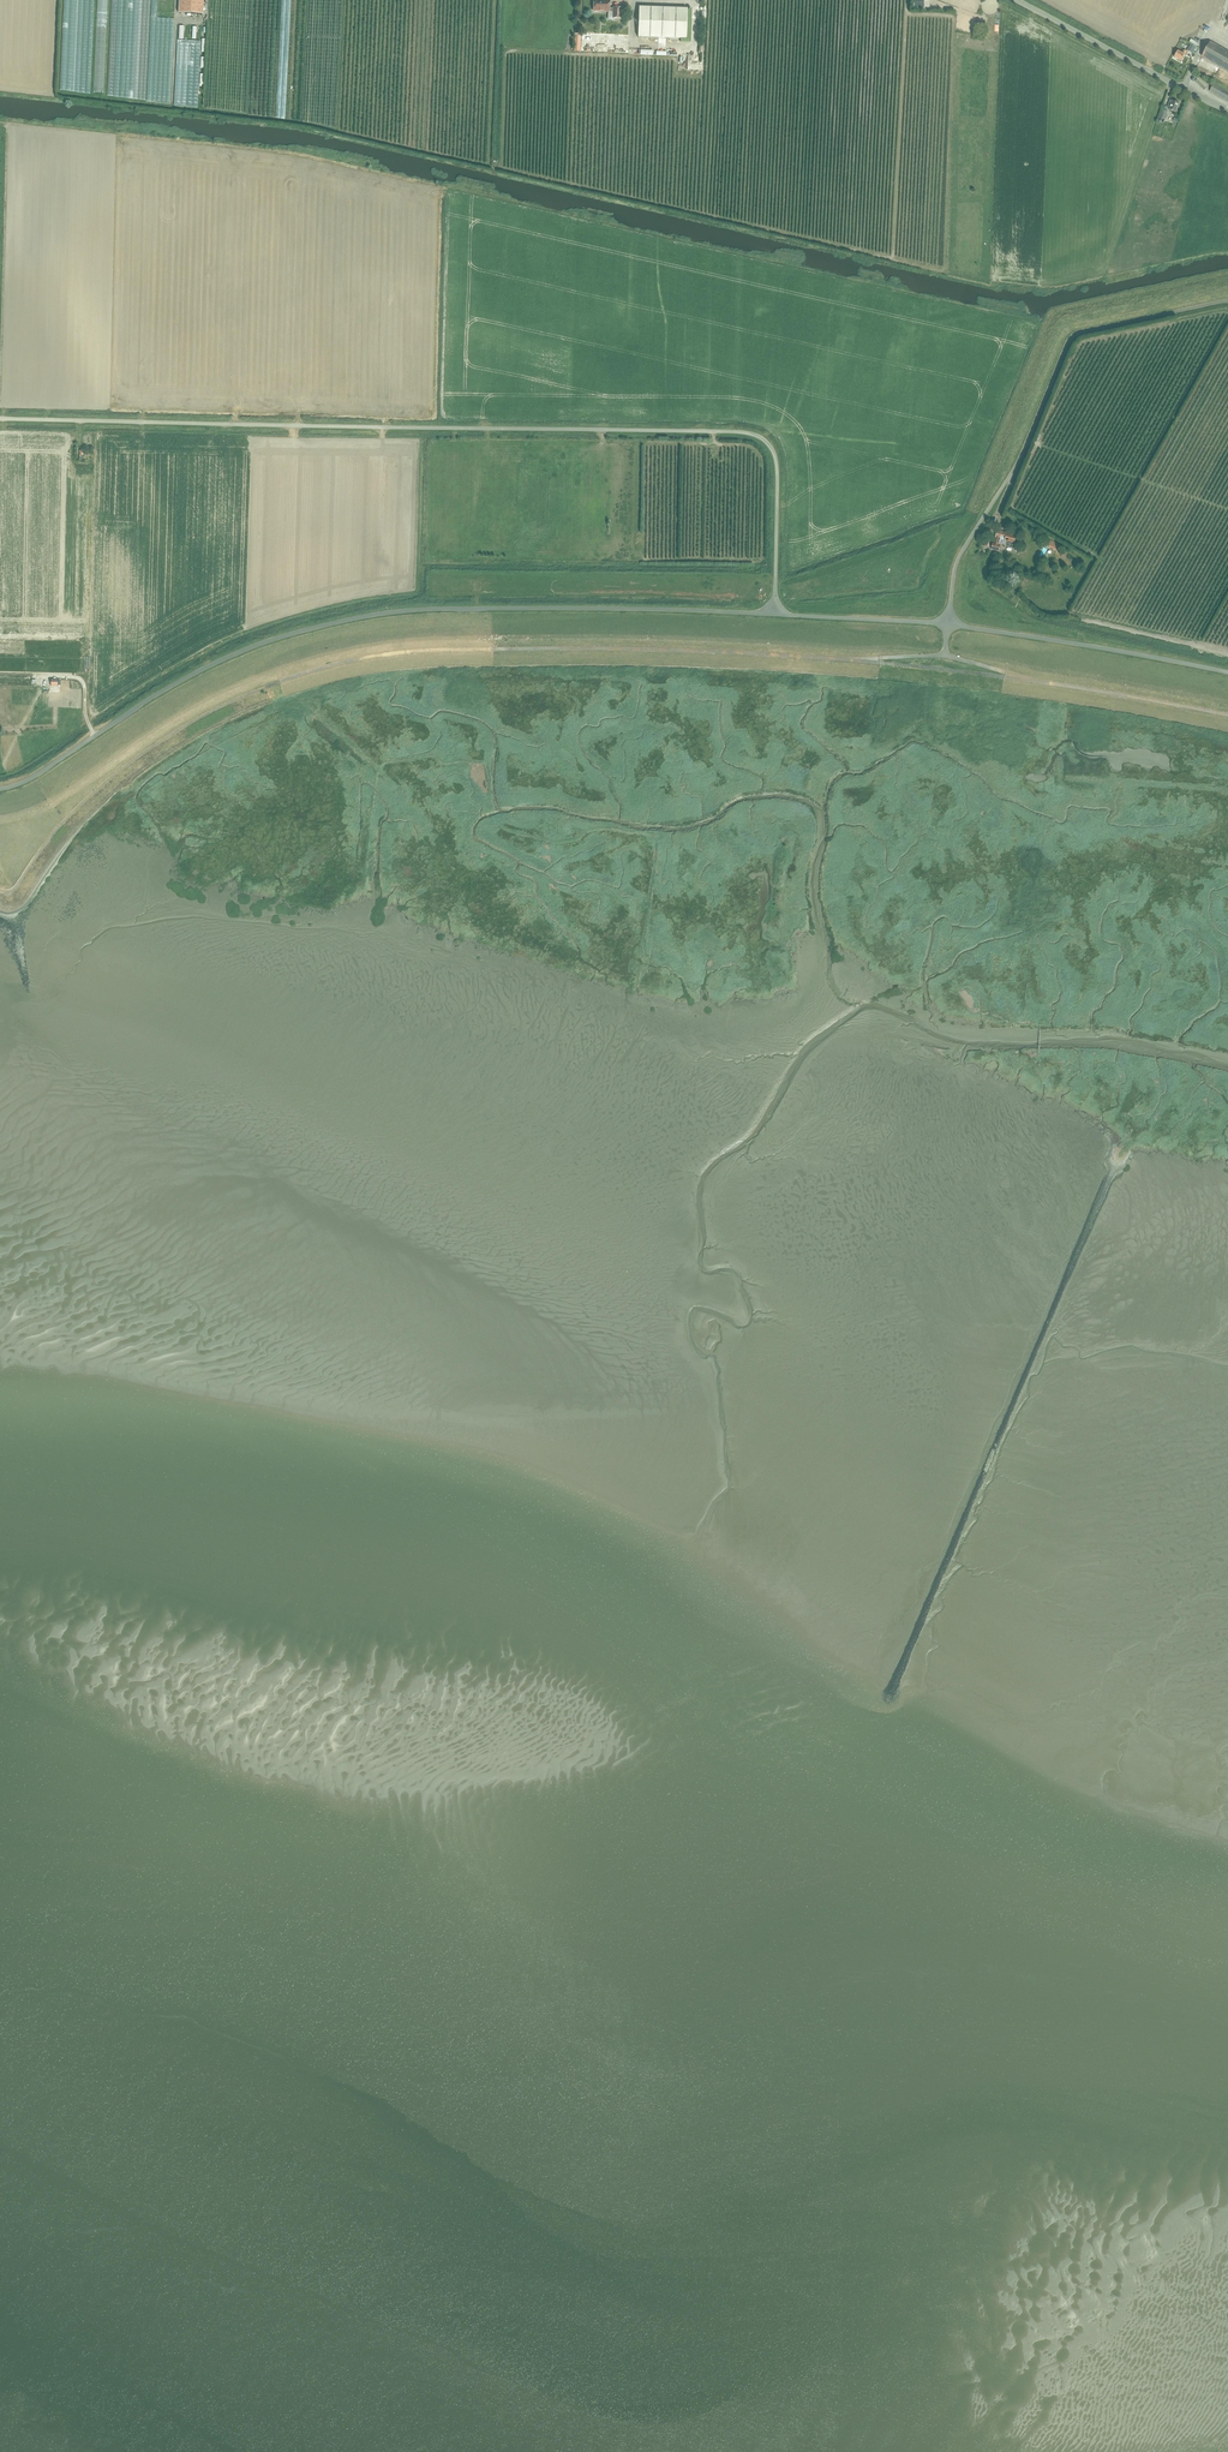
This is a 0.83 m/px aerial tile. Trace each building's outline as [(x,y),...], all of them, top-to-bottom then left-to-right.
[(204,0),(179,0),(179,14),(203,15),(204,0)] [(613,8),(609,8),(610,0),(603,0),(603,1),(594,1),(593,11),(609,12),(613,12),(613,18),(621,19),(621,8),(613,8)] [(687,9),(639,7),(638,38),(686,39),(687,9)] [(1210,41),(1202,56),(1227,70),(1227,52),(1210,41)] [(1190,44),(1187,50),(1193,52),(1194,50),(1196,46),(1191,43),(1190,44)] [(1181,60),(1187,51),(1184,49),(1182,52),(1178,50),(1174,56),(1181,60)] [(1213,83),(1210,90),(1227,100),(1227,92),(1213,83)] [(1167,107),(1170,108),(1169,110),(1175,112),(1179,103),(1172,100),(1172,101),(1170,100),(1167,107)] [(1167,111),(1162,109),(1159,118),(1164,120),(1167,111)] [(993,543),(991,550),(998,552),(1000,545),(999,545),(1000,540),(1005,541),(1008,542),(1007,546),(1015,548),(1016,544),(1015,543),(1016,537),(1004,534),(997,532),(996,538),(994,544),(993,543)]
